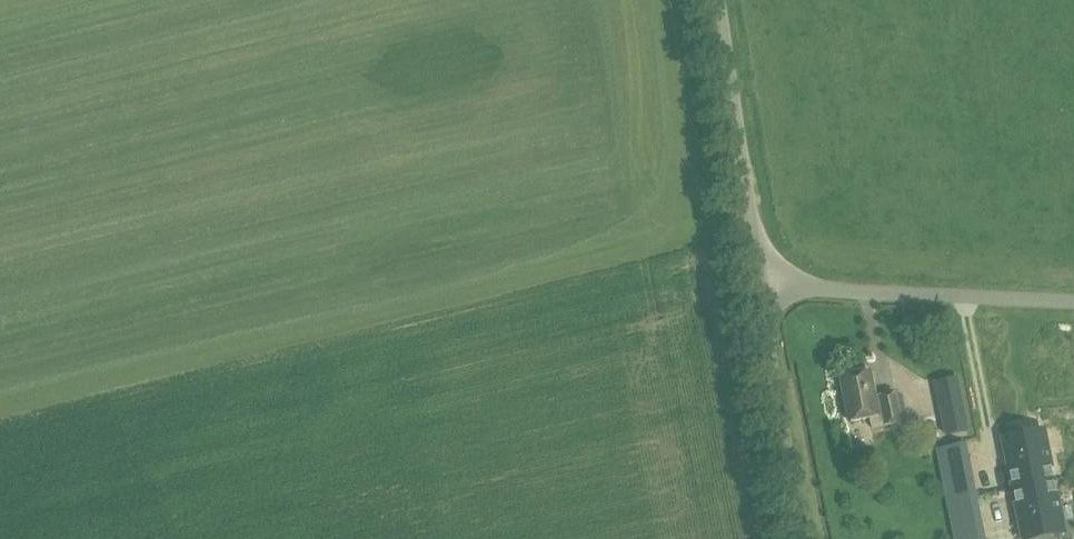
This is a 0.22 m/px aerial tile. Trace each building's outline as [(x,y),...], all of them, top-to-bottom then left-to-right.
[(842,377),(851,423),(871,419),(873,428),(902,422),(896,393),(881,396),(885,415),(880,416),(871,372),(842,377)] [(961,395),(939,400),(946,435),(968,430),(961,395)] [(925,423),(928,437),(935,435),(932,421),(925,423)] [(1040,424),(1000,433),(1012,484),(1051,475),(1040,424)] [(962,441),(937,447),(943,474),(968,468),(962,441)] [(1051,475),(1012,484),(1023,537),(1024,536),(1024,532),(1061,524),(1062,528),(1063,528),(1051,475)] [(954,523),(957,538),(983,538),(978,516),(954,523)]
